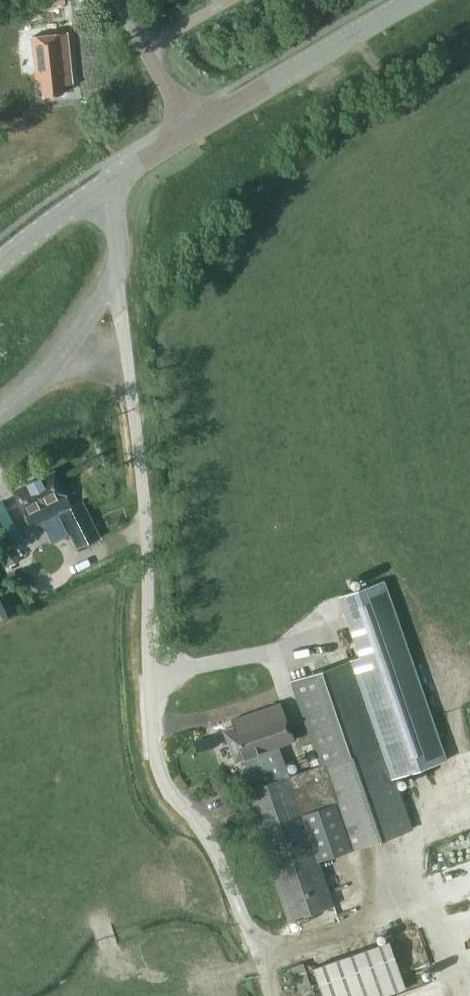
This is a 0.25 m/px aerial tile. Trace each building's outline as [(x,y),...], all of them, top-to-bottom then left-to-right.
[(35,72),(41,72),(44,96),(63,94),(62,85),(74,83),(68,32),(31,36),(35,72)] [(82,500),(74,505),(55,470),(13,492),(31,527),(60,511),(79,547),(101,535),(82,500)] [(0,539),(0,544),(12,566),(22,560),(9,534),(0,539)] [(291,681),(320,766),(291,776),(280,745),(294,738),(281,703),(232,720),(234,726),(225,729),(237,763),(244,761),(254,789),(245,792),(290,920),(335,904),(320,862),(413,830),(395,778),(446,759),(384,579),(337,595),(358,657),(353,659),(291,681)] [(0,600),(0,617),(2,621),(13,616),(5,598),(0,600)] [(391,942),(313,966),(322,995),(384,995),(405,990),(391,942)] [(304,963),(293,967),(300,991),(312,987),(304,963)]
